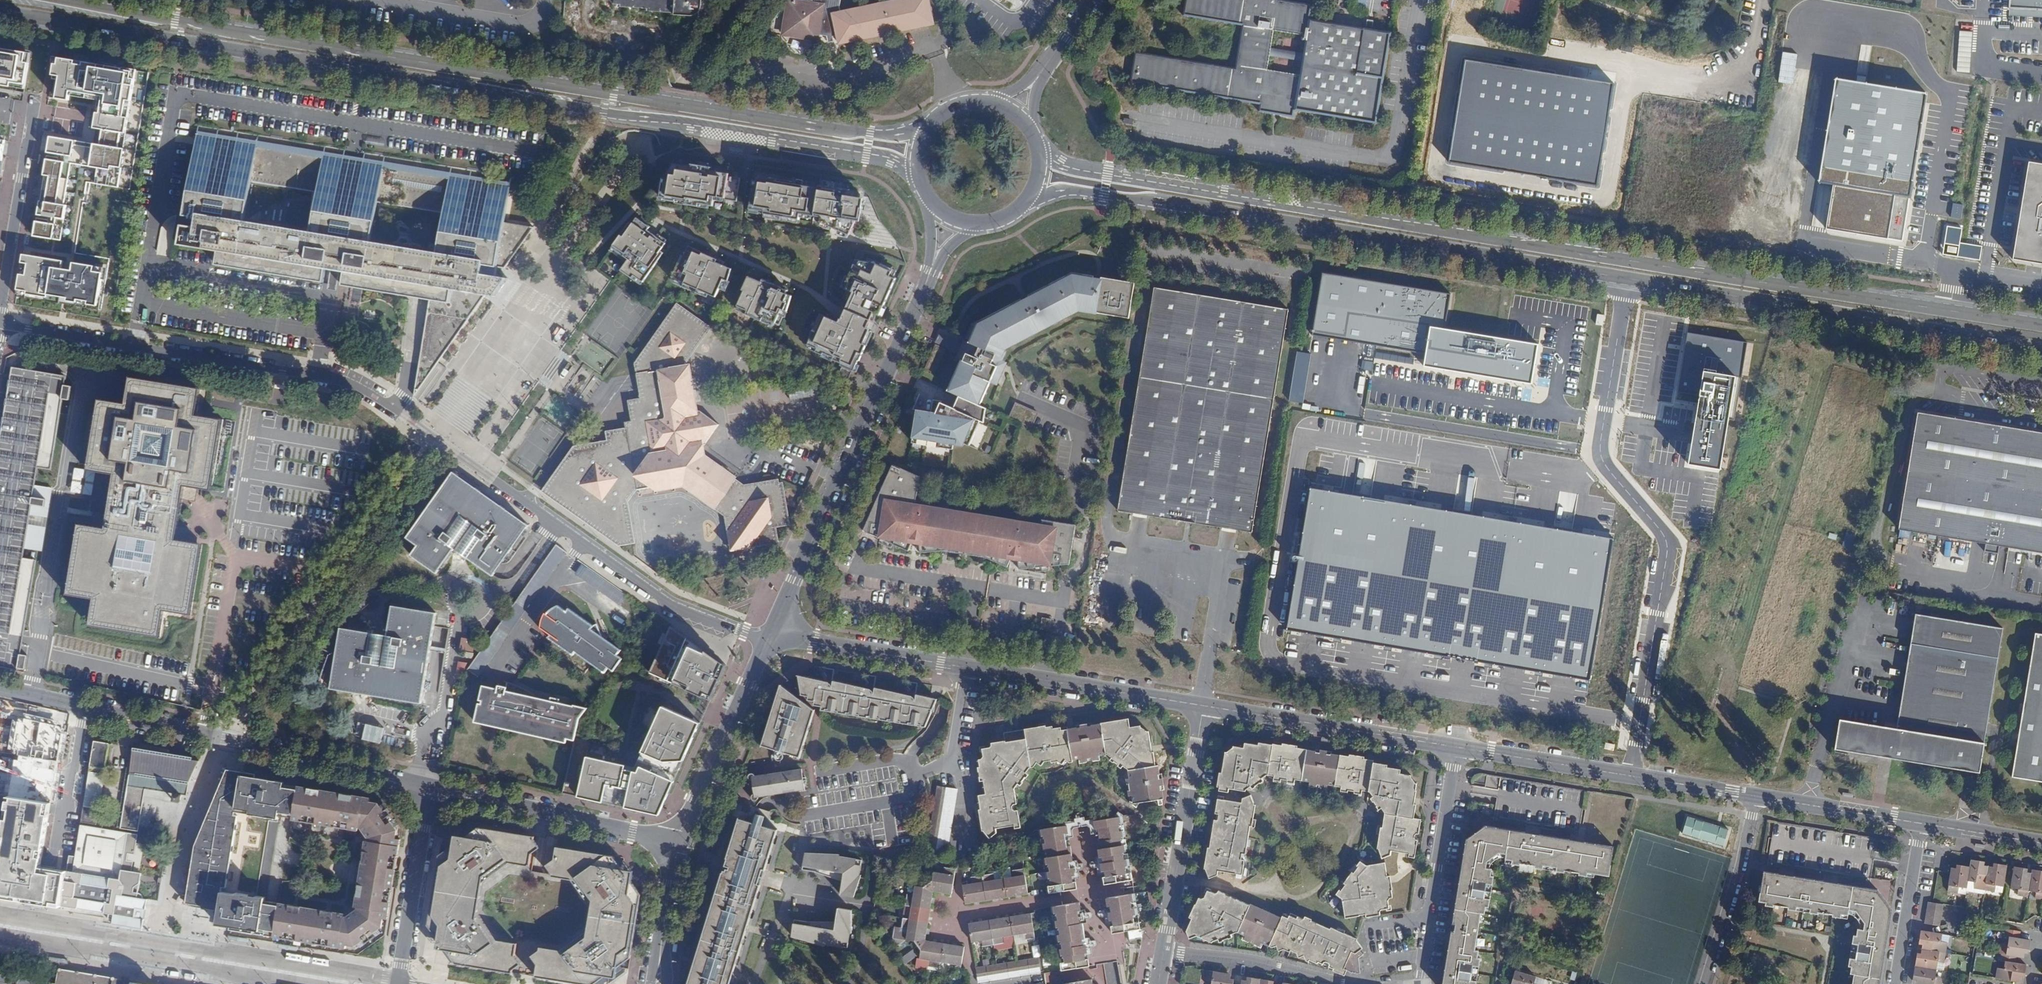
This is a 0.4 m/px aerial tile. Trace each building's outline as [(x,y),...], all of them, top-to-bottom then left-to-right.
[(699,14),(702,9),(703,0),(602,0),(602,3),(620,5),(620,7),(647,9),(647,11),(673,13),(673,16),(688,17),(692,17),(694,16),(699,14)] [(791,0),(789,0),(783,34),(818,40),(818,35),(827,36),(827,40),(833,39),(833,37),(837,36),(839,44),(933,24),(928,0),(898,0),(840,12),(840,6),(841,0),(808,0),(808,3),(791,0)] [(1183,16),(1242,25),(1235,68),(1135,52),(1130,83),(1260,104),(1259,112),(1293,117),(1295,110),(1376,123),(1391,33),(1310,19),(1312,5),(1283,0),(1186,0),(1183,16)] [(2009,8),(2041,10),(2041,0),(2010,0),(2009,8)] [(1959,31),(1956,72),(1969,73),(1972,32),(1959,31)] [(25,90),(29,63),(25,63),(26,52),(0,48),(0,86),(25,90)] [(1466,53),(1448,161),(1599,186),(1617,78),(1466,53)] [(34,237),(61,240),(72,163),(98,168),(95,184),(119,188),(126,149),(119,148),(121,133),(127,134),(137,70),(55,57),(52,75),(60,77),(56,98),(70,100),(70,95),(99,100),(95,129),(103,130),(100,145),(49,137),(43,176),(45,176),(42,201),(39,200),(34,237)] [(1857,72),(1856,80),(1864,82),(1866,74),(1857,72)] [(1856,80),(1835,77),(1817,180),(1831,183),(1824,229),(1902,242),(1926,93),(1864,82),(1856,80)] [(500,289),(509,278),(496,276),(498,267),(505,268),(511,260),(531,231),(534,227),(504,222),(505,218),(510,189),(511,182),(197,131),(183,216),(196,218),(195,227),(182,224),(179,245),(218,251),(216,265),(324,282),(326,269),(334,270),(344,271),(342,285),(415,297),(423,299),(429,300),(414,395),(415,396),(438,362),(486,295),(495,297),(500,289)] [(2028,163),(2012,260),(2041,264),(2041,165),(2028,163)] [(692,167),(672,164),(669,186),(662,185),(661,197),(667,198),(667,200),(686,203),(686,204),(699,206),(699,204),(713,206),(715,196),(725,198),(724,199),(737,201),(741,178),(729,176),(729,174),(711,171),(711,167),(692,164),(692,167)] [(753,189),(750,209),(782,215),(782,217),(799,219),(800,214),(854,222),(859,192),(819,186),(819,188),(791,183),(792,181),(771,178),(771,180),(758,178),(756,189),(753,189)] [(94,225),(99,226),(101,211),(86,210),(85,227),(93,228),(94,225)] [(637,217),(632,224),(629,222),(613,246),(630,257),(627,261),(632,265),(628,271),(643,282),(664,253),(661,251),(666,243),(653,234),(652,235),(647,232),(650,227),(637,217)] [(1961,228),(1947,226),(1943,254),(1979,260),(1981,246),(1959,243),(1961,228)] [(681,256),(676,266),(682,269),(677,279),(684,283),(683,285),(698,291),(698,289),(705,293),(704,295),(715,300),(719,289),(723,290),(725,284),(727,284),(732,269),(723,265),(724,262),(688,246),(684,256),(681,256)] [(63,261),(23,254),(16,296),(59,303),(60,296),(68,298),(68,301),(98,306),(103,273),(94,271),(95,266),(74,263),(72,271),(62,269),(63,261)] [(846,309),(873,321),(886,293),(889,294),(896,278),(890,276),(892,271),(872,262),(859,261),(857,265),(854,264),(848,277),(845,276),(841,286),(853,292),(846,309)] [(1130,318),(1136,283),(1102,277),(1101,280),(1094,279),(1095,276),(1072,272),(1028,295),(1030,298),(1023,302),(1021,299),(973,324),(969,333),(969,332),(965,341),(963,346),(960,352),(957,358),(961,360),(947,391),(959,396),(968,400),(980,405),(991,382),(995,384),(1002,368),(998,366),(1005,348),(1004,348),(1004,347),(1008,345),(1008,347),(1075,312),(1075,310),(1078,309),(1079,309),(1079,310),(1130,318)] [(761,282),(748,276),(742,290),(744,291),(737,306),(748,311),(746,314),(762,321),(763,318),(779,325),(783,317),(785,317),(792,296),(787,293),(788,290),(763,278),(761,282)] [(1453,296),(1325,276),(1315,337),(1428,355),(1426,368),(1533,385),(1539,344),(1448,329),(1453,296)] [(1252,532),(1289,309),(1154,287),(1118,511),(1252,532)] [(649,418),(634,420),(624,422),(626,430),(609,433),(610,442),(575,449),(553,480),(549,485),(550,486),(548,488),(549,492),(551,493),(550,494),(619,543),(632,541),(624,492),(686,481),(717,503),(716,506),(726,514),(730,545),(737,550),(746,548),(746,547),(776,541),(773,525),(787,523),(780,485),(777,486),(776,482),(743,488),(704,457),(701,443),(707,442),(719,424),(700,411),(694,411),(685,357),(687,357),(709,326),(679,305),(637,364),(642,392),(644,392),(646,400),(649,418)] [(873,321),(846,309),(841,320),(869,332),(873,321)] [(816,333),(810,347),(853,367),(860,353),(869,332),(841,320),(840,319),(839,322),(820,314),(812,331),(816,333)] [(1748,341),(1688,331),(1679,390),(1701,394),(1690,462),(1722,467),(1730,416),(1736,417),(1748,341)] [(963,346),(939,335),(936,341),(960,352),(963,346)] [(23,666),(69,372),(15,363),(0,459),(0,660),(23,666)] [(852,372),(842,367),(837,377),(847,381),(852,372)] [(188,484),(199,485),(203,486),(203,489),(211,490),(223,419),(197,415),(201,388),(130,376),(125,403),(99,399),(87,470),(114,474),(105,527),(78,523),(67,594),(93,599),(89,625),(160,637),(165,610),(191,614),(203,544),(176,539),(182,504),(179,504),(180,499),(182,488),(185,486),(188,484)] [(965,408),(968,400),(959,396),(955,404),(965,408)] [(631,403),(634,420),(649,418),(646,400),(631,403)] [(980,405),(968,400),(965,408),(955,404),(954,408),(940,402),(936,413),(936,414),(938,414),(937,418),(917,414),(912,443),(939,447),(940,442),(954,444),(963,445),(964,443),(969,431),(974,433),(980,420),(973,417),(984,407),(980,405)] [(1034,426),(1039,410),(1014,403),(1009,418),(1034,426)] [(986,408),(984,407),(973,417),(980,420),(986,408)] [(1899,529),(2041,553),(2041,433),(1917,412),(1899,529)] [(974,433),(969,431),(964,443),(969,445),(974,433)] [(916,505),(920,476),(916,474),(893,464),(863,531),(880,538),(894,544),(909,551),(911,545),(920,546),(920,553),(943,550),(986,558),(1007,567),(1010,561),(1018,562),(1019,569),(1035,567),(1036,572),(1049,570),(1049,566),(1069,564),(1076,525),(1042,519),(1041,525),(916,505)] [(529,525),(453,471),(406,538),(417,545),(411,555),(437,573),(454,548),(465,556),(493,576),(497,570),(529,525)] [(198,491),(199,485),(188,484),(185,486),(182,488),(180,499),(196,502),(198,491)] [(1291,649),(1592,697),(1617,537),(1316,489),(1291,649)] [(891,548),(894,544),(880,538),(879,543),(891,548)] [(565,551),(556,544),(476,657),(486,664),(565,551)] [(422,704),(437,612),(392,605),(387,635),(384,635),(340,627),(330,689),(422,704)] [(609,668),(613,671),(622,659),(617,655),(621,650),(606,640),(603,637),(600,631),(597,624),(593,626),(569,609),(567,612),(558,606),(555,607),(550,610),(547,613),(546,615),(549,616),(541,627),(551,634),(552,635),(550,638),(573,655),(575,652),(605,672),(609,668)] [(1896,759),(1979,772),(2003,628),(1915,614),(1897,729),(1840,719),(1835,749),(1880,756),(1881,750),(1892,752),(1892,756),(1894,758),(1896,759)] [(711,700),(726,665),(671,625),(650,672),(703,696),(711,700)] [(603,637),(606,640),(608,637),(600,631),(603,637)] [(2035,633),(2012,777),(2041,782),(2041,634),(2035,633)] [(472,657),(475,640),(462,637),(459,655),(472,657)] [(476,657),(467,669),(477,676),(486,664),(476,657)] [(823,681),(798,675),(797,675),(798,675),(802,695),(808,696),(808,699),(815,701),(814,705),(822,706),(821,709),(828,711),(829,708),(835,709),(835,712),(850,714),(850,711),(857,712),(856,715),(870,718),(871,714),(877,715),(877,719),(891,721),(892,718),(898,719),(898,722),(911,724),(912,721),(918,722),(918,725),(926,727),(937,699),(916,694),(915,700),(914,698),(915,694),(916,694),(918,683),(903,680),(903,681),(904,681),(912,692),(911,696),(909,696),(908,697),(906,695),(875,687),(874,693),(873,693),(873,692),(873,691),(873,687),(874,687),(876,676),(862,673),(862,674),(870,686),(870,689),(868,689),(867,690),(865,687),(833,680),(832,686),(831,686),(831,684),(832,680),(833,680),(834,669),(820,667),(828,679),(828,682),(826,682),(825,684),(823,681)] [(567,738),(575,740),(575,737),(579,719),(587,708),(574,705),(574,706),(559,703),(560,699),(552,697),(551,701),(550,703),(544,702),(542,700),(539,698),(535,696),(532,694),(526,691),(520,687),(513,685),(507,682),(506,687),(499,685),(498,689),(496,698),(494,697),(493,703),(495,703),(494,707),(492,707),(491,712),(493,712),(491,721),(498,723),(544,733),(551,735),(550,739),(566,742),(567,738)] [(815,709),(780,684),(761,746),(762,746),(762,745),(800,757),(799,758),(800,758),(815,709)] [(496,698),(498,689),(483,686),(475,722),(491,721),(493,712),(491,712),(492,707),(494,707),(495,703),(493,703),(494,697),(496,698)] [(620,763),(588,756),(579,796),(611,804),(625,807),(659,815),(701,723),(680,713),(663,706),(637,766),(634,774),(633,774),(632,778),(618,774),(620,763)] [(1005,742),(1005,741),(992,743),(992,745),(990,747),(982,748),(983,756),(982,759),(979,759),(980,767),(983,767),(985,780),(984,780),(986,794),(979,795),(981,809),(979,809),(980,816),(977,816),(977,817),(980,816),(982,830),(983,830),(990,839),(997,833),(998,833),(997,828),(1015,825),(1015,828),(1021,827),(1019,815),(1017,815),(1016,810),(1018,810),(1015,810),(1014,804),(1017,804),(1017,803),(1015,804),(1014,799),(1016,799),(1015,789),(1018,784),(1021,786),(1023,782),(1022,781),(1025,777),(1026,778),(1029,774),(1027,773),(1030,768),(1034,767),(1037,762),(1041,765),(1045,761),(1051,760),(1051,762),(1058,761),(1062,764),(1066,759),(1072,758),(1073,762),(1073,759),(1080,758),(1081,762),(1086,761),(1086,762),(1087,762),(1086,761),(1092,760),(1092,761),(1092,760),(1098,759),(1097,756),(1107,754),(1112,757),(1110,760),(1114,762),(1114,761),(1119,764),(1118,766),(1121,768),(1124,764),(1127,766),(1126,768),(1129,769),(1130,778),(1126,779),(1127,784),(1129,784),(1130,790),(1128,790),(1130,802),(1129,803),(1136,808),(1140,803),(1162,799),(1164,799),(1162,789),(1162,786),(1164,785),(1162,774),(1160,774),(1158,765),(1156,765),(1154,752),(1152,752),(1149,731),(1147,731),(1141,727),(1141,725),(1130,727),(1129,720),(1122,722),(1122,725),(1116,726),(1115,720),(1115,721),(1115,724),(1102,726),(1101,723),(1101,724),(1092,725),(1092,723),(1076,725),(1076,728),(1068,729),(1067,727),(1067,729),(1062,730),(1061,727),(1053,728),(1053,726),(1046,727),(1046,724),(1045,724),(1046,725),(1039,727),(1039,725),(1038,725),(1039,727),(1024,729),(1026,738),(1005,742)] [(543,737),(544,733),(498,723),(497,727),(543,737)] [(1003,732),(1005,741),(1005,742),(1026,738),(1024,729),(1003,732)] [(588,756),(591,741),(575,737),(575,740),(563,793),(579,796),(588,756)] [(110,743),(94,741),(90,765),(103,768),(105,769),(110,743)] [(1421,819),(1414,818),(1416,804),(1414,804),(1416,790),(1415,790),(1417,783),(1415,783),(1411,776),(1411,775),(1400,773),(1401,769),(1387,767),(1387,765),(1373,763),(1374,761),(1364,759),(1364,757),(1350,754),(1349,756),(1331,753),(1330,755),(1326,754),(1327,751),(1320,750),(1320,753),(1316,752),(1307,750),(1307,749),(1297,748),(1298,746),(1283,743),(1282,745),(1273,744),(1273,745),(1259,742),(1259,745),(1245,743),(1244,748),(1234,746),(1233,747),(1227,752),(1225,752),(1222,772),(1220,772),(1217,786),(1220,787),(1219,790),(1228,791),(1229,788),(1245,790),(1245,789),(1251,786),(1253,788),(1256,786),(1255,785),(1260,782),(1261,783),(1264,780),(1262,778),(1267,774),(1274,776),(1274,779),(1278,780),(1281,781),(1281,779),(1288,780),(1287,782),(1294,783),(1295,779),(1310,782),(1309,785),(1326,788),(1327,784),(1341,787),(1341,791),(1348,792),(1348,790),(1355,791),(1354,793),(1357,793),(1361,794),(1362,790),(1370,791),(1374,796),(1371,798),(1373,801),(1374,801),(1377,805),(1376,806),(1379,809),(1382,807),(1385,812),(1383,827),(1381,827),(1377,848),(1379,848),(1382,857),(1390,855),(1391,850),(1409,853),(1409,856),(1415,857),(1417,840),(1416,840),(1414,838),(1414,835),(1417,833),(1418,833),(1421,819)] [(117,828),(124,829),(138,831),(145,789),(174,793),(182,794),(187,795),(189,781),(199,760),(193,759),(193,757),(169,753),(170,749),(141,743),(140,748),(135,747),(134,747),(133,749),(130,748),(117,828)] [(802,769),(772,773),(775,794),(805,789),(802,769)] [(81,822),(97,824),(105,774),(89,771),(81,822)] [(293,817),(298,786),(284,784),(284,782),(241,775),(241,774),(227,771),(221,783),(223,784),(208,819),(207,819),(200,835),(194,871),(189,905),(217,910),(214,925),(217,926),(228,927),(228,926),(231,926),(230,929),(274,936),(279,903),(265,900),(265,899),(251,897),(251,895),(236,892),(236,894),(221,891),(222,887),(226,887),(228,878),(225,878),(226,873),(229,873),(232,851),(229,851),(231,845),(233,845),(236,830),(233,829),(234,824),(236,824),(238,815),(235,815),(236,807),(250,810),(249,814),(278,819),(279,815),(293,817)] [(307,788),(298,786),(293,817),(293,819),(358,830),(359,827),(361,827),(366,824),(374,834),(369,838),(369,840),(366,840),(363,860),(396,866),(402,828),(382,799),(307,788)] [(957,789),(937,786),(936,794),(956,797),(957,789)] [(173,801),(180,802),(182,794),(174,793),(173,801)] [(956,797),(936,794),(935,802),(954,805),(956,797)] [(1206,868),(1209,878),(1217,875),(1218,875),(1218,871),(1224,871),(1225,872),(1237,874),(1236,877),(1242,877),(1245,860),(1241,860),(1242,853),(1246,854),(1250,826),(1252,826),(1253,819),(1256,820),(1256,819),(1253,819),(1256,805),(1255,804),(1251,794),(1243,798),(1242,797),(1242,802),(1224,799),(1224,797),(1218,796),(1218,799),(1215,813),(1217,813),(1216,820),(1214,819),(1214,825),(1217,825),(1215,834),(1212,833),(1210,848),(1208,847),(1207,854),(1204,853),(1204,854),(1207,854),(1204,868),(1206,868)] [(66,873),(40,869),(41,866),(51,802),(9,796),(0,852),(0,896),(61,906),(66,873)] [(954,805),(935,802),(933,809),(953,813),(954,805)] [(277,822),(278,819),(249,814),(250,810),(236,807),(235,815),(238,815),(236,824),(234,824),(233,829),(236,830),(233,845),(231,845),(229,851),(232,851),(229,873),(226,873),(225,878),(228,878),(226,887),(222,887),(221,891),(236,894),(236,892),(251,895),(251,897),(265,899),(265,897),(256,895),(269,821),(277,822)] [(953,813),(933,809),(932,817),(952,821),(953,813)] [(1099,849),(1122,845),(1121,841),(1125,837),(1126,837),(1125,830),(1120,831),(1119,827),(1122,823),(1123,823),(1122,816),(1123,815),(1122,814),(1119,811),(1114,817),(1094,821),(1095,829),(1099,828),(1101,840),(1098,841),(1099,849)] [(1729,824),(1689,812),(1683,831),(1723,843),(1729,824)] [(687,983),(730,983),(761,884),(765,870),(778,829),(777,829),(777,830),(740,818),(740,817),(740,816),(726,858),(728,858),(724,870),(723,873),(722,873),(687,983)] [(952,821),(932,817),(931,825),(951,828),(952,821)] [(361,827),(369,838),(374,834),(366,824),(361,827)] [(141,877),(142,873),(140,872),(132,871),(133,863),(138,834),(81,825),(73,872),(67,871),(66,873),(61,906),(99,912),(109,913),(108,918),(113,919),(139,924),(134,917),(136,908),(137,903),(138,903),(139,903),(141,902),(142,901),(143,899),(143,898),(143,896),(142,894),(140,892),(139,892),(141,877)] [(951,828),(931,825),(929,833),(949,836),(951,828)] [(1048,857),(1072,853),(1070,845),(1067,846),(1065,833),(1068,833),(1067,825),(1039,829),(1040,836),(1041,836),(1045,839),(1046,843),(1041,843),(1042,850),(1043,850),(1048,853),(1048,857)] [(1458,910),(1481,913),(1484,913),(1486,907),(1489,907),(1494,876),(1491,876),(1492,869),(1486,868),(1487,861),(1499,853),(1506,854),(1505,857),(1506,857),(1505,862),(1520,865),(1520,863),(1535,865),(1534,867),(1564,872),(1564,870),(1579,873),(1579,875),(1587,876),(1588,872),(1609,876),(1614,846),(1584,842),(1582,852),(1586,853),(1586,856),(1573,854),(1575,845),(1569,844),(1570,839),(1540,834),(1537,849),(1529,847),(1530,838),(1524,837),(1525,832),(1485,825),(1481,828),(1490,840),(1483,845),(1477,837),(1472,840),(1469,837),(1466,839),(1459,879),(1474,881),(1472,890),(1463,888),(1462,894),(1457,894),(1455,909),(1458,910)] [(439,855),(428,925),(438,938),(441,939),(442,940),(440,941),(444,947),(446,945),(447,946),(446,950),(456,964),(512,973),(517,943),(498,940),(478,912),(482,882),(510,863),(530,866),(535,836),(478,827),(465,837),(464,840),(463,841),(462,839),(457,843),(458,845),(457,846),(453,845),(439,855)] [(949,836),(929,833),(928,841),(948,844),(949,836)] [(454,840),(453,845),(457,846),(458,845),(457,843),(462,839),(463,841),(464,840),(465,837),(460,836),(455,835),(454,840)] [(948,844),(928,841),(928,842),(924,845),(927,849),(946,852),(948,844)] [(1127,844),(1122,845),(1099,849),(1100,857),(1103,856),(1104,862),(1101,862),(1097,862),(1097,860),(1096,860),(1097,867),(1102,866),(1102,871),(1105,870),(1106,876),(1103,877),(1104,884),(1133,880),(1131,872),(1127,873),(1126,869),(1129,865),(1130,865),(1129,858),(1125,859),(1124,855),(1127,851),(1128,851),(1127,844)] [(631,958),(641,894),(631,881),(628,880),(627,879),(629,878),(625,872),(623,874),(622,872),(623,869),(613,856),(557,846),(552,876),(572,879),(591,907),(588,930),(560,950),(540,947),(535,976),(583,983),(594,983),(606,976),(606,972),(607,972),(609,974),(614,970),(612,968),(614,967),(617,967),(631,958)] [(859,874),(862,860),(839,856),(840,854),(809,853),(808,856),(808,871),(830,870),(830,871),(837,873),(838,871),(844,873),(840,895),(854,897),(861,875),(859,874)] [(1073,861),(1072,853),(1048,857),(1043,858),(1045,864),(1046,864),(1050,867),(1051,871),(1046,871),(1047,878),(1048,878),(1052,881),(1053,885),(1048,886),(1049,893),(1078,889),(1076,881),(1073,882),(1072,876),(1075,875),(1074,871),(1079,870),(1078,863),(1077,863),(1078,865),(1073,866),(1073,867),(1071,868),(1070,861),(1073,861)] [(1984,861),(1971,859),(1970,867),(1966,888),(1966,891),(1984,894),(1984,890),(1988,866),(1983,865),(1984,861)] [(396,870),(396,866),(363,860),(359,886),(392,892),(393,887),(375,884),(378,867),(396,870)] [(1385,862),(1366,865),(1360,861),(1357,865),(1356,864),(1355,864),(1359,867),(1354,873),(1352,872),(1344,883),(1346,884),(1341,891),(1338,888),(1338,889),(1339,890),(1336,894),(1342,898),(1343,905),(1345,918),(1360,916),(1360,915),(1366,914),(1366,917),(1367,917),(1366,916),(1373,915),(1373,916),(1380,915),(1380,911),(1381,909),(1389,908),(1388,900),(1390,898),(1393,897),(1392,890),(1390,890),(1389,883),(1377,885),(1376,878),(1390,876),(1387,876),(1385,862)] [(1988,866),(1984,890),(1995,891),(1996,885),(2003,886),(2007,865),(1994,863),(1993,867),(1988,866)] [(1966,888),(1970,867),(1957,865),(1956,868),(1955,873),(1951,872),(1948,891),(1958,893),(1959,886),(1966,888)] [(2027,897),(2029,890),(2031,873),(2027,872),(2027,868),(2014,866),(2011,887),(2018,889),(2017,895),(2027,897)] [(393,887),(396,870),(378,867),(375,884),(393,887)] [(932,880),(928,884),(933,892),(935,890),(935,891),(952,894),(956,869),(944,867),(945,868),(944,874),(934,872),(932,880)] [(1007,896),(1007,897),(1028,893),(1024,868),(1012,870),(1013,871),(1014,877),(1004,878),(1007,896)] [(628,880),(631,881),(632,876),(633,871),(628,870),(623,869),(622,872),(623,874),(625,872),(629,878),(627,879),(628,880)] [(2032,869),(2031,873),(2029,890),(2036,892),(2035,898),(2041,899),(2041,871),(2032,869)] [(1854,974),(1877,978),(1880,979),(1883,963),(1869,961),(1870,952),(1879,954),(1880,948),(1885,949),(1892,909),(1889,906),(1877,914),(1872,907),(1880,901),(1877,897),(1881,894),(1878,890),(1838,883),(1835,897),(1827,896),(1828,887),(1823,886),(1823,881),(1793,876),(1791,890),(1782,889),(1784,880),(1778,878),(1779,874),(1764,871),(1758,901),(1766,902),(1765,905),(1773,906),(1774,904),(1788,907),(1788,909),(1818,914),(1818,912),(1832,914),(1832,916),(1840,917),(1841,914),(1848,915),(1849,910),(1856,911),(1864,923),(1863,929),(1857,928),(1856,935),(1853,935),(1851,949),(1850,952),(1848,966),(1851,966),(1850,973),(1854,974)] [(986,900),(1007,897),(1007,896),(1004,878),(994,880),(993,874),(994,874),(993,873),(982,875),(986,900)] [(965,903),(986,900),(982,875),(971,877),(972,877),(973,883),(962,885),(965,903)] [(933,892),(928,884),(924,887),(915,885),(914,895),(908,895),(908,894),(907,894),(905,905),(919,907),(930,910),(930,909),(933,893),(932,892),(933,892)] [(279,903),(274,936),(346,948),(347,944),(355,946),(363,940),(366,944),(377,936),(374,932),(382,926),(383,918),(387,919),(392,892),(359,886),(355,906),(358,907),(358,909),(361,913),(350,922),(347,917),(344,917),(345,914),(279,903)] [(1190,917),(1192,918),(1187,931),(1189,937),(1190,938),(1192,937),(1197,935),(1212,942),(1213,941),(1218,939),(1219,942),(1224,940),(1223,939),(1228,937),(1228,938),(1232,937),(1231,934),(1236,932),(1245,936),(1244,939),(1251,942),(1252,940),(1253,941),(1253,943),(1260,946),(1261,943),(1269,946),(1270,946),(1272,940),(1278,943),(1277,945),(1279,951),(1283,949),(1284,949),(1290,951),(1290,952),(1291,950),(1297,953),(1299,957),(1304,955),(1305,954),(1311,956),(1308,961),(1309,962),(1312,955),(1320,959),(1318,963),(1322,965),(1323,965),(1323,964),(1329,966),(1328,968),(1334,970),(1339,959),(1347,962),(1341,974),(1342,974),(1344,969),(1352,973),(1353,973),(1355,973),(1358,974),(1361,973),(1359,959),(1359,958),(1363,955),(1359,950),(1363,948),(1357,940),(1357,939),(1344,933),(1345,931),(1345,930),(1344,933),(1331,927),(1330,929),(1311,921),(1312,919),(1311,919),(1311,920),(1305,918),(1306,916),(1305,916),(1304,919),(1291,913),(1288,918),(1283,916),(1284,914),(1283,914),(1282,918),(1281,917),(1275,915),(1269,912),(1270,911),(1269,911),(1269,912),(1263,909),(1250,904),(1250,905),(1238,899),(1237,899),(1237,900),(1231,898),(1232,896),(1231,896),(1231,898),(1225,895),(1225,893),(1218,891),(1218,892),(1215,893),(1208,890),(1205,897),(1202,898),(1199,897),(1196,904),(1195,904),(1197,905),(1192,917),(1190,917)] [(1128,931),(1141,929),(1140,928),(1139,921),(1135,922),(1134,918),(1137,914),(1138,914),(1137,907),(1132,908),(1132,904),(1135,900),(1136,900),(1135,894),(1135,893),(1107,898),(1108,906),(1111,905),(1112,911),(1109,912),(1109,911),(1105,912),(1105,909),(1104,909),(1105,916),(1109,915),(1110,920),(1113,919),(1114,925),(1111,926),(1112,933),(1125,931),(1127,931),(1128,931)] [(148,899),(143,898),(143,899),(142,901),(141,902),(139,903),(138,903),(137,903),(136,908),(146,909),(148,899)] [(1063,948),(1083,945),(1082,939),(1085,938),(1083,923),(1080,923),(1079,917),(1081,917),(1086,917),(1086,919),(1087,919),(1086,912),(1085,913),(1086,916),(1079,917),(1078,911),(1081,910),(1079,902),(1051,907),(1052,913),(1053,913),(1058,916),(1058,920),(1054,921),(1055,927),(1056,927),(1060,930),(1061,934),(1056,935),(1057,941),(1058,941),(1062,944),(1063,948)] [(1933,903),(1928,902),(1927,909),(1942,912),(1943,904),(1933,903)] [(134,917),(144,919),(146,909),(136,908),(134,917)] [(795,934),(795,937),(825,945),(825,944),(842,946),(847,947),(848,942),(850,932),(852,932),(852,910),(838,908),(835,930),(828,929),(829,927),(821,926),(821,927),(807,925),(795,934)] [(358,909),(347,917),(350,922),(361,913),(358,909)] [(1942,912),(1927,909),(1926,916),(1941,919),(1942,912)] [(1481,913),(1458,910),(1452,946),(1449,946),(1446,961),(1460,963),(1459,972),(1450,970),(1449,976),(1444,976),(1442,983),(1476,983),(1480,958),(1478,958),(1479,951),(1475,950),(1477,935),(1479,934),(1480,933),(1480,931),(1480,930),(1479,928),(1481,913)] [(1024,940),(1035,938),(1031,913),(1010,916),(1010,917),(1013,934),(1023,933),(1024,939),(1023,939),(1024,940)] [(1003,936),(1013,934),(1010,917),(1010,916),(989,920),(993,945),(1005,943),(1005,942),(1004,942),(1003,936)] [(1940,926),(1941,919),(1926,916),(1925,923),(1940,926)] [(112,924),(143,929),(144,919),(134,917),(139,924),(113,919),(112,924)] [(928,922),(903,918),(901,929),(902,929),(902,928),(908,930),(906,940),(915,941),(918,945),(926,940),(925,939),(925,938),(928,922)] [(982,947),(993,945),(989,920),(968,923),(969,923),(971,941),(982,940),(983,946),(982,946),(982,947)] [(1141,929),(1128,931),(1130,940),(1142,938),(1141,929)] [(2001,954),(2016,956),(2024,957),(2024,953),(2028,953),(2030,940),(2019,938),(2020,931),(2006,929),(2004,937),(2009,937),(2008,944),(2001,943),(2000,953),(2001,954)] [(1923,944),(1922,949),(1945,953),(1947,942),(1941,941),(1942,934),(1921,930),(1919,940),(1919,944),(1923,944)] [(441,939),(438,938),(437,943),(436,948),(441,949),(446,950),(447,946),(446,945),(444,947),(440,941),(442,940),(441,939)] [(926,940),(918,945),(921,950),(920,958),(930,960),(929,966),(928,966),(939,968),(940,962),(943,943),(927,941),(926,941),(926,940)] [(1086,945),(1083,945),(1063,948),(1058,949),(1059,955),(1060,955),(1065,958),(1065,962),(1060,963),(1062,970),(1090,966),(1089,958),(1085,959),(1084,953),(1088,952),(1087,948),(1091,947),(1090,940),(1090,943),(1086,943),(1086,945)] [(949,970),(960,972),(964,947),(943,943),(940,962),(951,963),(950,970),(949,969),(949,970)] [(1916,960),(1915,966),(1936,969),(1942,970),(1945,953),(1922,949),(1921,954),(1917,953),(1916,960)] [(2015,963),(2016,956),(2001,954),(2000,961),(2005,961),(2004,969),(1998,968),(1996,978),(2020,982),(2020,977),(2024,978),(2026,965),(2015,963)] [(1041,972),(1038,957),(1028,959),(1030,974),(1041,972)] [(1030,974),(1028,959),(1027,959),(1017,960),(1020,976),(1030,974)] [(1020,976),(1017,960),(1017,961),(1007,962),(1009,977),(1019,976),(1020,976)] [(1009,977),(1007,962),(1006,962),(997,964),(999,979),(1009,977)] [(999,979),(997,964),(996,964),(986,966),(989,981),(999,979)] [(986,966),(976,967),(978,982),(988,981),(989,981),(986,966)] [(1915,966),(1913,976),(1913,979),(1917,980),(1916,983),(1941,983),(1942,978),(1935,977),(1936,969),(1915,966)] [(616,972),(617,967),(614,967),(612,968),(614,970),(609,974),(607,972),(606,972),(606,976),(611,977),(616,978),(616,972)] [(122,979),(88,973),(59,969),(56,983),(127,983),(122,979)] [(1207,970),(1205,980),(1212,982),(1211,983),(1233,983),(1234,979),(1230,979),(1227,978),(1227,973),(1207,970)] [(1534,983),(1536,976),(1515,971),(1512,983),(1515,983),(1534,983)] [(1877,978),(1854,974),(1852,983),(1876,983),(1877,978)]
